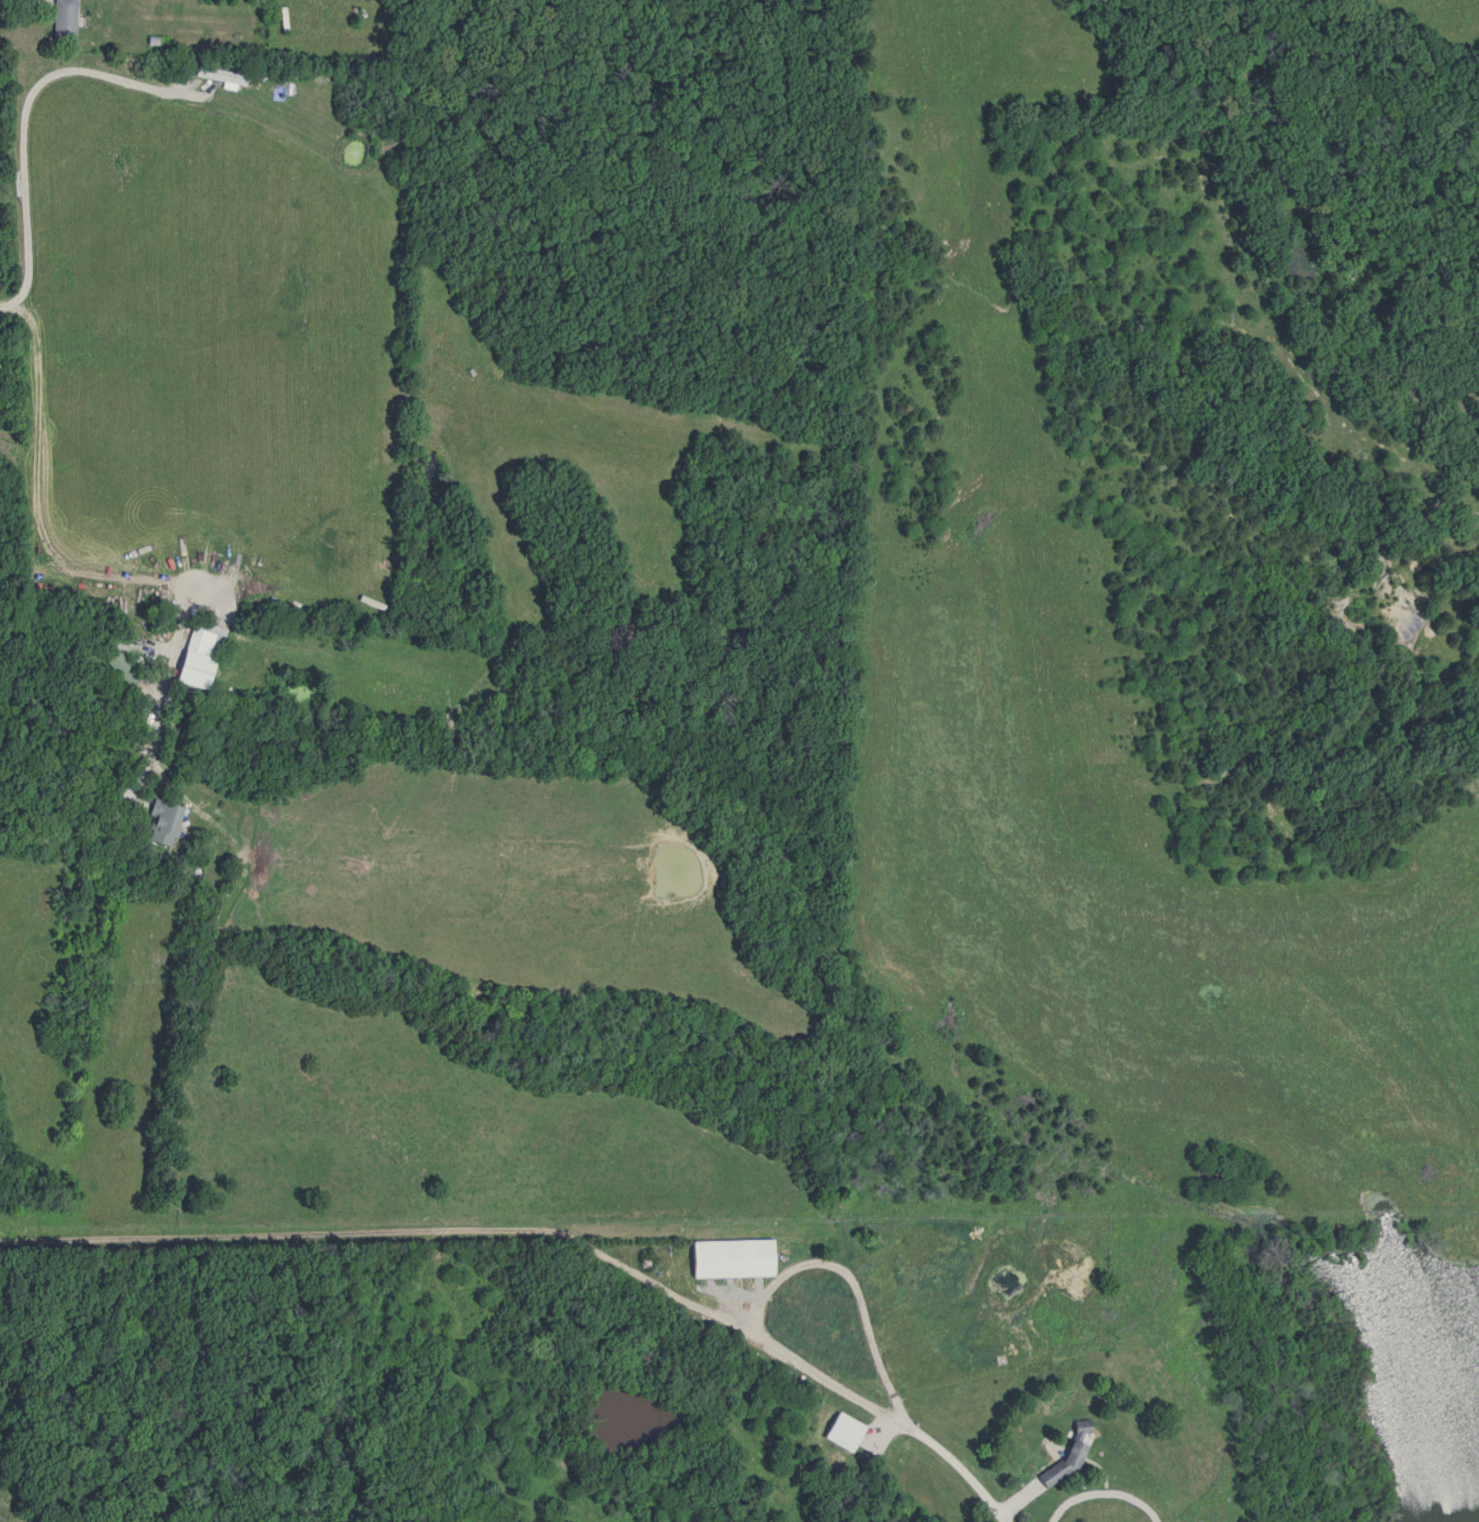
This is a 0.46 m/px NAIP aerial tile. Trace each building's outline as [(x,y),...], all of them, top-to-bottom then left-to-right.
[(74,0),(51,0),(50,41),(74,41),(74,0)] [(222,629),(190,621),(182,653),(214,661),(222,629)] [(166,848),(181,811),(154,800),(139,837),(166,848)] [(687,1279),(766,1278),(766,1242),(687,1242),(687,1279)] [(846,1453),(861,1426),(833,1411),(818,1437),(846,1453)]
